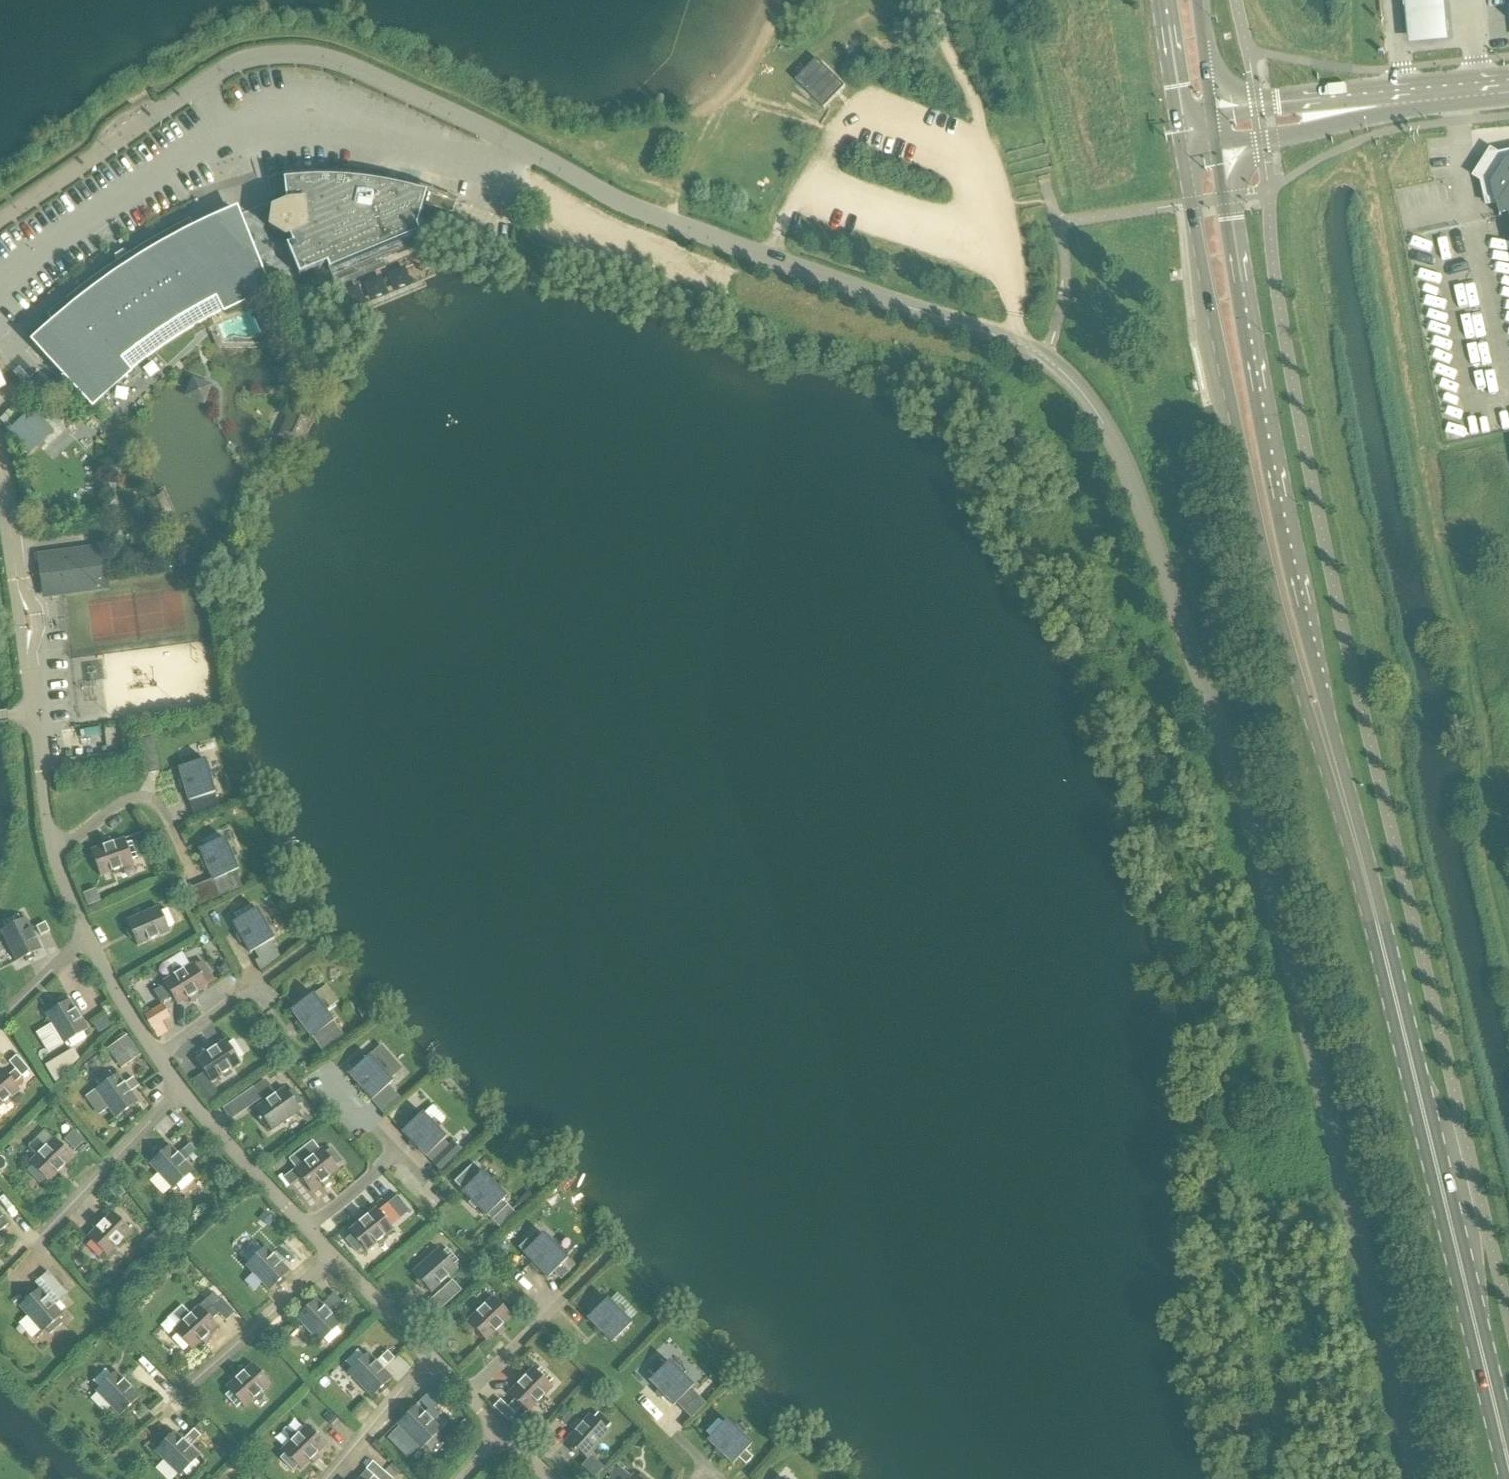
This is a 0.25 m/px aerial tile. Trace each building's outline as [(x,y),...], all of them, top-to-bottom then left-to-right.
[(1410,43),(1449,39),(1445,0),(1405,0),(1410,43)] [(799,83),(825,109),(849,85),(822,59),(799,83)] [(1508,163),(1493,186),(1500,217),(1508,215),(1508,163)] [(399,170),(396,182),(386,180),(355,176),(323,174),(291,175),(282,176),(285,205),(271,210),(268,227),(269,229),(281,237),(298,277),(325,266),(332,281),(422,243),(416,229),(466,243),(469,231),(440,223),(443,212),(451,215),(457,199),(449,197),(431,191),(419,187),(421,176),(399,170)] [(56,328),(36,346),(66,378),(91,404),(128,372),(223,310),(267,289),(236,215),(212,226),(196,234),(189,220),(172,229),(157,237),(147,243),(127,255),(124,251),(114,257),(117,262),(103,271),(93,278),(84,285),(71,295),(45,316),(56,328)] [(228,330),(236,350),(263,339),(255,319),(228,330)] [(11,368),(5,352),(0,354),(0,373),(11,368)] [(8,429),(29,452),(51,432),(30,409),(8,429)] [(104,553),(39,562),(43,591),(107,583),(104,553)] [(154,737),(140,739),(142,751),(157,748),(154,737)] [(189,801),(215,794),(205,760),(200,761),(198,755),(182,760),(183,766),(179,768),(182,780),(178,781),(181,790),(185,789),(189,801)] [(213,881),(238,871),(224,838),(219,840),(217,835),(201,841),(204,847),(199,849),(204,861),(200,863),(204,871),(208,869),(213,881)] [(90,851),(100,876),(133,865),(131,860),(137,858),(131,842),(125,844),(124,839),(111,843),(110,839),(101,842),(103,846),(90,851)] [(95,889),(83,894),(88,907),(101,901),(95,889)] [(250,953),(273,940),(256,909),(252,912),(249,906),(234,915),(237,920),(233,922),(239,934),(235,936),(240,944),(243,942),(250,953)] [(133,938),(137,946),(169,932),(167,928),(173,925),(166,909),(161,912),(159,907),(126,921),(130,930),(126,931),(129,939),(133,938)] [(32,954),(41,950),(25,918),(21,921),(18,915),(3,923),(5,928),(1,930),(16,962),(25,958),(26,962),(34,958),(32,954)] [(46,921),(36,926),(41,936),(51,931),(46,921)] [(176,970),(193,960),(186,949),(169,959),(176,970)] [(163,982),(165,985),(155,991),(162,1003),(172,997),(177,1005),(188,999),(190,1002),(198,998),(196,994),(207,987),(204,983),(210,980),(201,965),(196,968),(193,964),(163,982)] [(312,1038),(326,1028),(333,1038),(341,1032),(312,994),(308,997),(305,992),(291,1002),(294,1007),(290,1010),(298,1021),(295,1023),(300,1030),(304,1028),(312,1038)] [(53,1009),(45,1014),(64,1044),(68,1041),(71,1047),(86,1038),(83,1033),(87,1030),(69,1000),(61,1005),(59,1001),(51,1005),(53,1009)] [(102,1008),(106,1015),(112,1025),(120,1020),(110,1004),(102,1008)] [(357,1009),(363,1021),(371,1017),(364,1005),(357,1009)] [(151,1028),(168,1017),(162,1006),(144,1017),(151,1028)] [(112,1025),(106,1015),(92,1024),(98,1034),(112,1025)] [(111,1044),(126,1064),(140,1054),(125,1034),(111,1044)] [(205,1073),(211,1083),(240,1063),(238,1059),(243,1056),(233,1041),(228,1045),(225,1041),(214,1048),(212,1044),(205,1049),(207,1053),(196,1060),(205,1073)] [(73,1050),(45,1067),(55,1083),(78,1060),(73,1050)] [(19,1089),(14,1084),(30,1069),(17,1055),(10,1062),(16,1069),(8,1077),(1,1069),(0,1069),(0,1106),(19,1089)] [(372,1100),(379,1094),(386,1102),(394,1095),(387,1087),(392,1082),(369,1056),(365,1059),(361,1055),(348,1066),(352,1071),(348,1074),(357,1084),(354,1087),(360,1093),(363,1090),(372,1100)] [(130,1108),(137,1102),(117,1074),(113,1077),(109,1072),(95,1082),(99,1087),(95,1090),(115,1118),(123,1113),(125,1117),(132,1111),(130,1108)] [(201,1095),(213,1086),(211,1083),(205,1073),(192,1082),(201,1095)] [(253,1090),(260,1100),(272,1092),(265,1082),(253,1090)] [(266,1124),(271,1131),(300,1111),(297,1107),(302,1103),(292,1089),(287,1093),(284,1089),(255,1109),(261,1116),(257,1119),(262,1126),(266,1124)] [(443,1140),(446,1138),(421,1113),(418,1116),(414,1112),(401,1124),(405,1128),(402,1132),(411,1141),(408,1144),(414,1150),(417,1147),(426,1157),(443,1140)] [(73,1158),(54,1138),(29,1163),(32,1167),(28,1171),(40,1183),(44,1179),(48,1182),(57,1173),(60,1176),(67,1170),(63,1167),(73,1158)] [(448,1145),(443,1140),(426,1157),(431,1162),(448,1145)] [(453,1141),(448,1145),(431,1162),(441,1172),(462,1151),(453,1141)] [(191,1143),(178,1155),(169,1145),(162,1151),(159,1148),(153,1154),(156,1157),(149,1164),(173,1190),(176,1186),(180,1191),(193,1179),(189,1175),(193,1171),(185,1163),(190,1158),(194,1162),(199,1157),(196,1153),(198,1151),(191,1143)] [(322,1149),(294,1171),(310,1192),(321,1184),(324,1188),(331,1182),(328,1179),(338,1171),(335,1167),(340,1163),(330,1149),(325,1153),(322,1149)] [(487,1216),(506,1197),(482,1172),(478,1176),(474,1171),(461,1183),(466,1187),(462,1191),(471,1200),(468,1203),(474,1210),(477,1207),(487,1216)] [(115,1202),(123,1196),(118,1190),(110,1196),(115,1202)] [(524,1207),(534,1197),(528,1191),(518,1201),(524,1207)] [(507,1205),(492,1220),(501,1230),(516,1215),(507,1205)] [(349,1231),(352,1235),(366,1252),(393,1230),(376,1209),(366,1217),(363,1214),(356,1219),(359,1222),(349,1231)] [(106,1257),(131,1232),(112,1212),(103,1222),(100,1219),(93,1225),(96,1228),(87,1237),(91,1241),(86,1245),(98,1257),(103,1253),(106,1257)] [(274,1220),(265,1212),(259,1219),(268,1227),(274,1220)] [(154,1231),(138,1245),(145,1253),(161,1239),(154,1231)] [(548,1278),(567,1259),(543,1234),(539,1237),(535,1233),(523,1245),(527,1249),(523,1253),(532,1262),(529,1265),(535,1271),(538,1269),(548,1278)] [(499,1239),(488,1249),(498,1260),(509,1250),(499,1239)] [(282,1278),(289,1272),(265,1246),(261,1250),(257,1245),(244,1257),(249,1262),(245,1265),(269,1291),(276,1284),(279,1288),(285,1281),(282,1278)] [(424,1286),(430,1293),(457,1270),(453,1266),(458,1262),(447,1249),(442,1253),(439,1249),(412,1273),(418,1279),(415,1282),(421,1289),(424,1286)] [(567,1259),(554,1272),(560,1279),(574,1266),(567,1259)] [(88,1271),(84,1266),(78,1271),(82,1276),(88,1271)] [(452,1280),(437,1294),(446,1305),(461,1291),(452,1280)] [(51,1295),(58,1303),(66,1296),(59,1288),(51,1295)] [(26,1300),(19,1306),(42,1333),(46,1330),(50,1334),(63,1323),(59,1318),(62,1315),(39,1289),(32,1295),(29,1291),(23,1297),(26,1300)] [(327,1301),(335,1309),(343,1301),(342,1301),(335,1294),(334,1295),(327,1301)] [(511,1317),(496,1301),(492,1297),(467,1322),(485,1341),(495,1332),(498,1335),(504,1329),(501,1326),(511,1317)] [(611,1343),(631,1324),(606,1299),(603,1302),(598,1298),(586,1310),(590,1314),(587,1318),(596,1327),(593,1330),(599,1336),(602,1333),(611,1343)] [(220,1299),(205,1313),(199,1307),(173,1331),(176,1334),(172,1339),(183,1351),(188,1347),(191,1351),(201,1342),(204,1345),(210,1339),(207,1336),(217,1327),(212,1321),(220,1314),(226,1321),(234,1314),(220,1299)] [(302,1311),(296,1318),(320,1343),(324,1340),(328,1344),(340,1332),(336,1328),(340,1324),(330,1314),(322,1306),(315,1299),(309,1305),(306,1302),(299,1308),(302,1311)] [(382,1357),(389,1365),(395,1359),(388,1351),(382,1357)] [(386,1386),(392,1379),(368,1354),(364,1358),(360,1353),(348,1365),(352,1369),(348,1373),(373,1398),(379,1392),(382,1395),(389,1389),(386,1386)] [(406,1355),(394,1368),(407,1380),(419,1367),(406,1355)] [(673,1405),(680,1399),(687,1407),(684,1410),(692,1419),(707,1404),(699,1396),(696,1399),(688,1391),(693,1386),(668,1361),(665,1365),(660,1360),(648,1372),(652,1377),(649,1380),(658,1390),(655,1392),(661,1399),(664,1396),(673,1405)] [(244,1408),(270,1384),(252,1364),(242,1373),(239,1370),(233,1376),(236,1379),(226,1388),(229,1392),(224,1396),(236,1409),(241,1404),(244,1408)] [(508,1394),(514,1400),(508,1406),(501,1400),(494,1407),(508,1421),(521,1407),(527,1412),(552,1387),(548,1384),(553,1379),(540,1367),(536,1372),(532,1368),(523,1378),(520,1375),(514,1381),(517,1384),(508,1394)] [(132,1404),(139,1398),(115,1372),(111,1376),(107,1371),(94,1383),(99,1388),(95,1391),(119,1416),(126,1410),(129,1413),(135,1407),(132,1404)] [(403,1418),(397,1424),(421,1449),(425,1446),(429,1450),(441,1438),(437,1434),(441,1430),(416,1405),(409,1411),(406,1408),(400,1414),(403,1418)] [(563,1419),(569,1412),(563,1407),(557,1414),(563,1419)] [(561,1421),(569,1428),(577,1420),(569,1412),(563,1419),(561,1421)] [(330,1413),(324,1418),(332,1426),(338,1421),(330,1413)] [(573,1432),(565,1440),(572,1447),(569,1450),(576,1456),(579,1452),(586,1459),(609,1433),(606,1429),(610,1425),(597,1413),(593,1418),(589,1414),(581,1423),(573,1432)] [(732,1464),(738,1457),(746,1465),(753,1458),(745,1450),(751,1445),(725,1420),(722,1424),(718,1419),(706,1432),(710,1436),(707,1440),(716,1449),(713,1452),(719,1458),(722,1455),(732,1464)] [(197,1425),(193,1429),(194,1430),(198,1434),(202,1430),(197,1425)] [(325,1445),(306,1426),(281,1451),(285,1454),(280,1459),(292,1471),(297,1466),(300,1470),(310,1461),(313,1464),(319,1458),(316,1455),(325,1445)] [(194,1430),(187,1437),(194,1443),(201,1436),(198,1434),(194,1430)] [(161,1445),(154,1452),(179,1476),(183,1473),(187,1477),(199,1465),(195,1460),(198,1457),(190,1448),(189,1448),(183,1441),(173,1432),(167,1439),(164,1436),(158,1442),(161,1445)] [(372,1478),(385,1478),(389,1475),(374,1462),(367,1469),(375,1476),(372,1478)]
